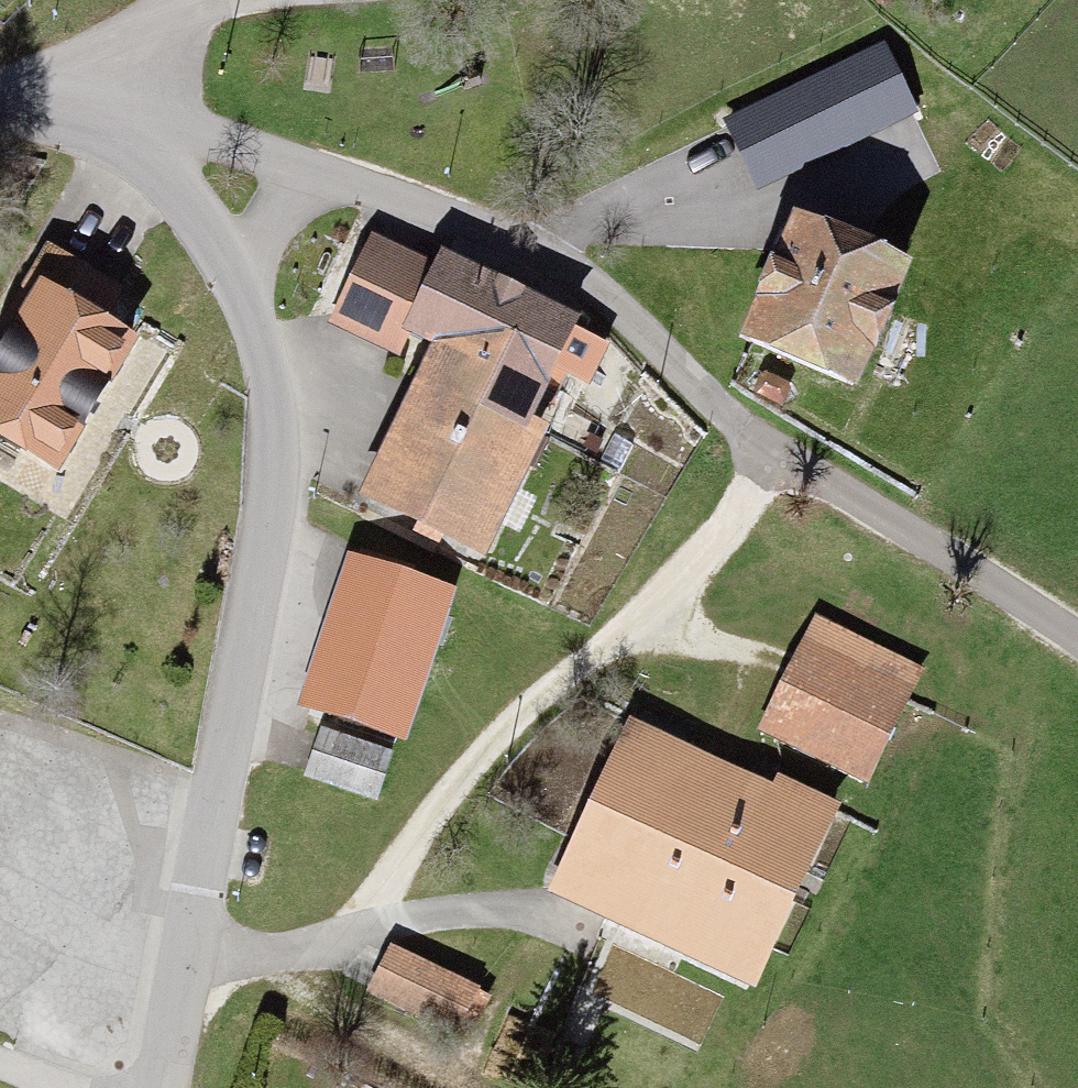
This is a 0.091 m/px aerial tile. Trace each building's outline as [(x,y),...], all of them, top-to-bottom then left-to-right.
[(800,112),(775,170),(809,185),(834,127),(800,112)] [(790,192),(724,338),(865,402),(931,256),(790,192)] [(43,251),(0,324),(0,485),(48,513),(161,320),(43,251)] [(426,350),(349,500),(460,557),(576,334),(427,259),(390,332),(426,350)] [(447,604),(339,562),(285,699),(393,741),(447,604)] [(796,641),(754,731),(862,780),(903,690),(796,641)] [(822,819),(618,726),(540,894),(745,988),(822,819)] [(312,739),(297,780),(374,809),(390,768),(312,739)] [(488,1006),(379,954),(356,1002),(465,1054),(488,1006)]
